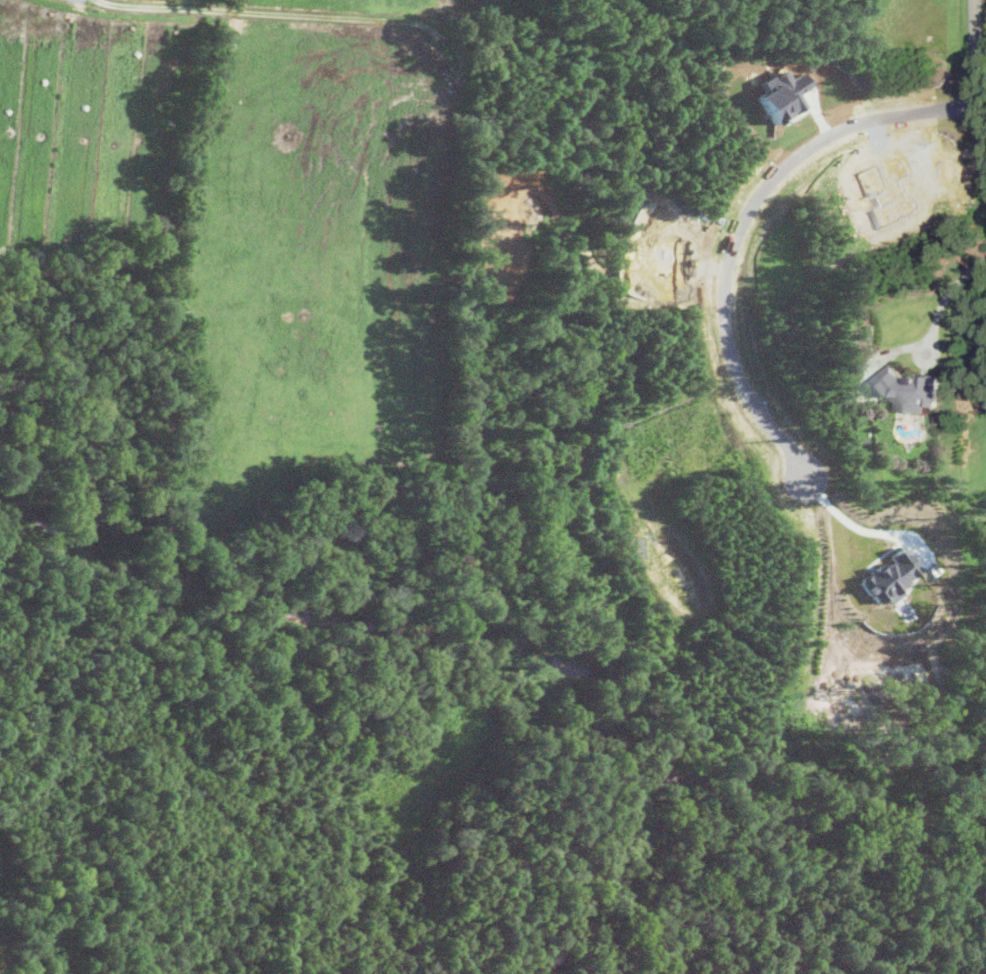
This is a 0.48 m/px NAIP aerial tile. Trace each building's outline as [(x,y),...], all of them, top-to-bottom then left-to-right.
[(937,405),(939,374),(922,373),(918,376),(904,375),(894,363),(869,382),(877,393),(898,395),(897,409),(926,411),(926,404),(937,405)] [(920,569),(905,546),(857,578),(874,603),(885,595),(889,601),(902,592),(896,584),(920,569)]
